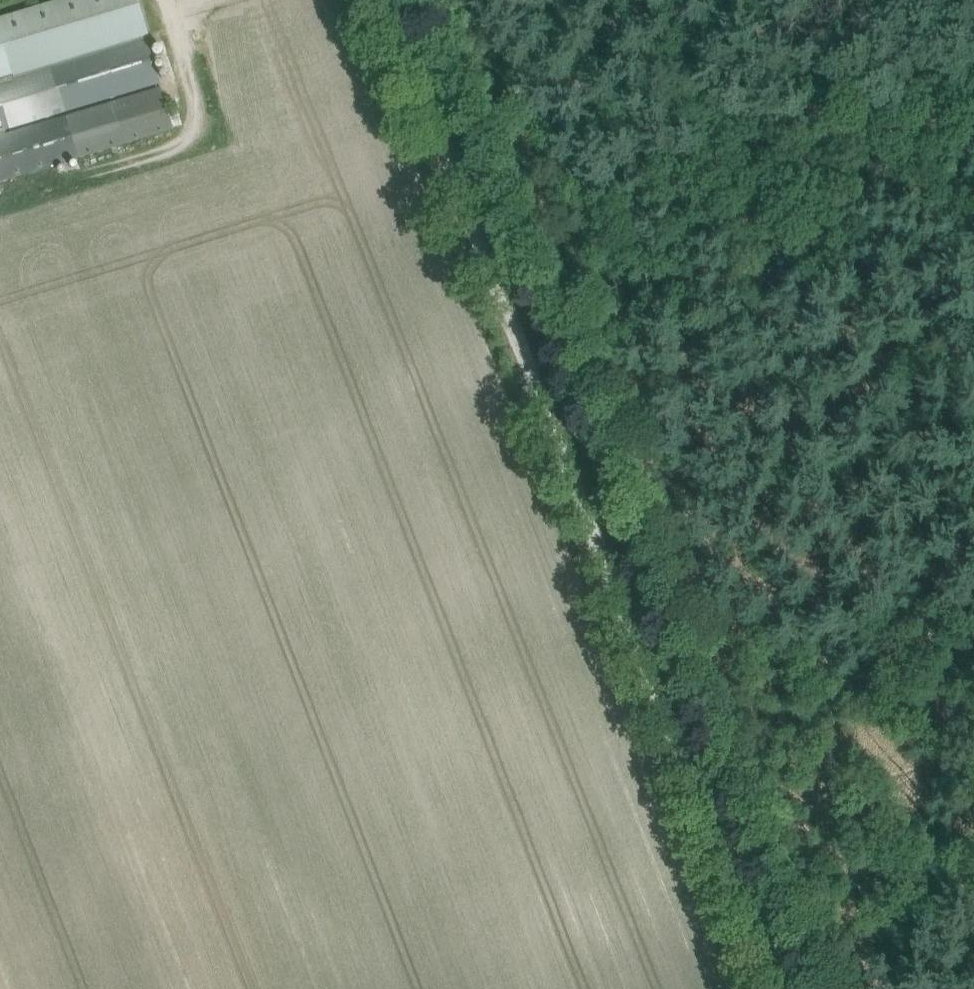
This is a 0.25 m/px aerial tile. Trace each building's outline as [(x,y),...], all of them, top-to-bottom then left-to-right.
[(125,142),(174,127),(162,88),(113,102),(5,135),(3,130),(160,82),(135,0),(58,0),(0,17),(0,180),(125,142)]
